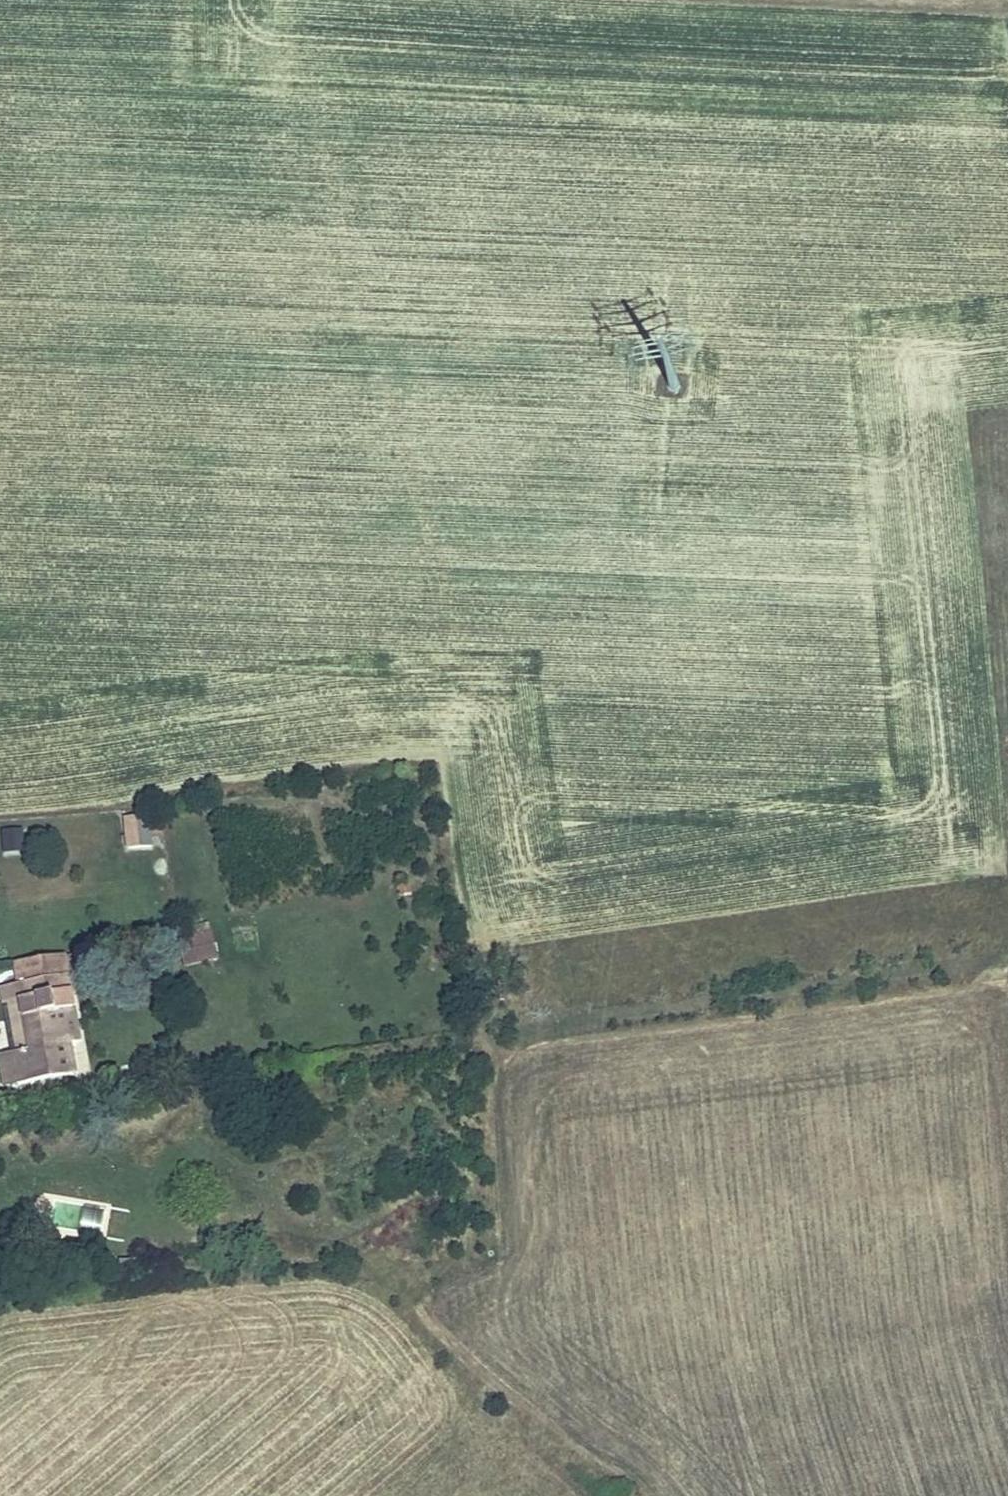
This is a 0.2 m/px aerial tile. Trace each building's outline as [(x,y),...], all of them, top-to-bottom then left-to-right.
[(147,820),(119,822),(121,850),(150,847),(147,820)] [(27,851),(28,830),(5,829),(4,851),(27,851)] [(63,960),(12,965),(16,991),(25,1055),(11,1058),(8,1058),(11,1087),(68,1080),(65,1051),(75,1051),(67,997),(55,984),(66,983),(63,960)] [(16,991),(0,992),(0,1009),(5,1009),(11,1058),(25,1055),(16,991)] [(11,1087),(8,1058),(0,1059),(0,1088),(11,1087)]
